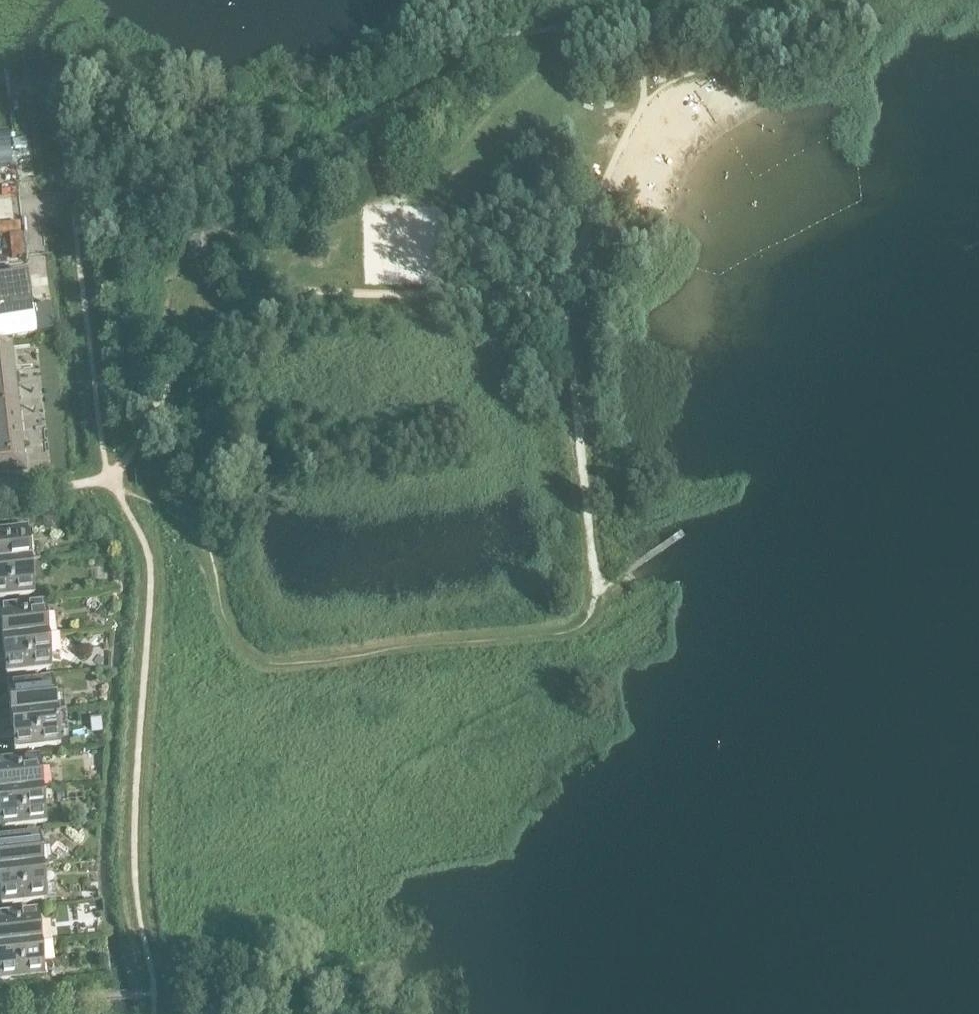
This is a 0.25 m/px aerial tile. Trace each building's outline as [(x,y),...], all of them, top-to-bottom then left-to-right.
[(0,135),(0,168),(11,167),(8,134),(0,135)] [(191,250),(201,247),(198,237),(188,240),(191,250)] [(36,336),(30,299),(28,299),(24,276),(0,279),(0,341),(36,336)] [(27,472),(12,342),(0,343),(0,475),(27,472)] [(45,421),(45,392),(25,393),(26,421),(45,421)] [(30,562),(26,529),(0,532),(0,566),(30,562)] [(34,595),(30,562),(0,566),(0,599),(34,595)] [(47,637),(43,604),(0,609),(0,620),(3,642),(47,637)] [(6,675),(51,670),(47,637),(3,642),(6,675)] [(11,718),(55,713),(52,680),(7,685),(11,718)] [(15,751),(59,746),(55,713),(11,718),(15,751)] [(70,750),(83,748),(82,739),(69,741),(70,750)] [(41,791),(38,758),(0,763),(0,796),(41,791)] [(45,824),(41,791),(0,796),(0,824),(1,829),(45,824)] [(42,868),(38,835),(0,839),(0,873),(42,868)] [(46,901),(42,868),(0,873),(0,896),(1,906),(46,901)] [(40,945),(36,912),(0,916),(0,949),(40,945)] [(44,978),(40,945),(0,949),(0,983),(44,978)]
